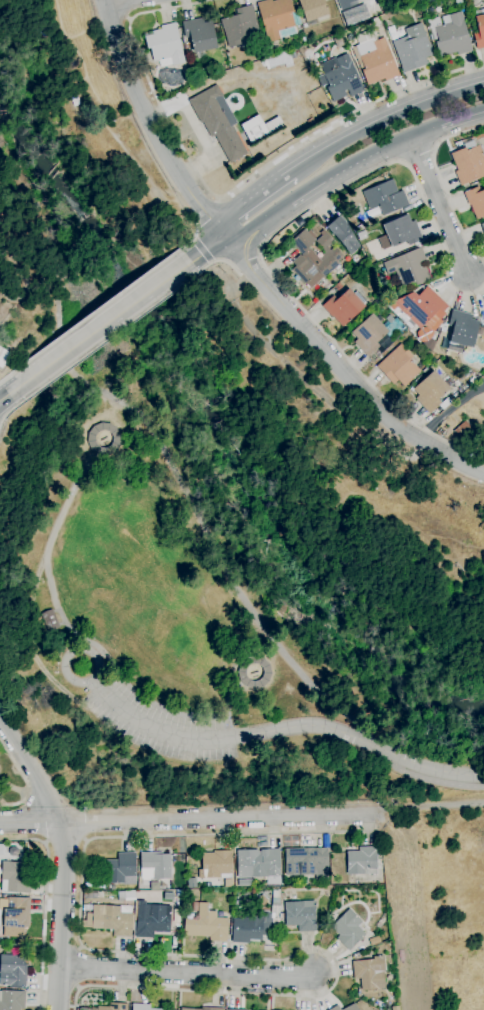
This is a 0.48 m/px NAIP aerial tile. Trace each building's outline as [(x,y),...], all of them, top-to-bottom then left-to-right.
[(256,3),(267,0),(271,0),(272,2),(279,0),(290,0),(294,12),(291,13),(295,27),(278,31),(280,39),(268,43),(256,3)] [(306,22),(298,0),(330,0),(325,2),(329,14),(316,19),(318,24),(309,27),(307,22),(306,22)] [(341,10),(337,0),(358,0),(356,1),(357,4),(341,10)] [(457,8),(455,0),(461,0),(463,6),(457,8)] [(229,48),(223,30),(220,20),(237,15),(235,10),(252,5),(254,11),(260,34),(239,40),(241,45),(229,48)] [(474,11),(483,9),(483,48),(477,50),(473,34),(478,33),(475,17),(476,17),(474,11)] [(439,58),(434,40),(433,41),(427,21),(439,17),(441,26),(444,25),(442,17),(449,15),(461,12),(473,51),(458,55),(457,52),(439,58)] [(193,53),(190,37),(185,38),(182,22),(203,18),(204,23),(212,21),(217,48),(193,53)] [(160,68),(158,61),(153,62),(150,48),(147,49),(144,37),(153,35),(152,32),(161,29),(161,26),(175,23),(184,63),(172,66),(172,65),(160,68)] [(403,73),(401,67),(392,42),(407,36),(405,29),(421,23),(430,45),(431,45),(435,55),(426,58),(428,64),(403,73)] [(337,48),(333,39),(340,36),(344,44),(337,48)] [(367,86),(361,72),(359,72),(354,59),(353,60),(349,49),(373,39),(374,42),(384,38),(388,46),(387,46),(399,76),(385,82),(384,79),(367,86)] [(267,70),(266,66),(262,67),(260,60),(289,52),(293,66),(286,68),(285,65),(267,70)] [(333,102),(326,88),(329,86),(328,84),(321,87),(317,78),(323,75),(319,65),(335,58),(336,59),(347,54),(365,91),(351,98),(349,95),(333,102)] [(230,164),(214,136),(210,137),(202,123),(200,123),(188,101),(216,85),(223,96),(222,96),(237,123),(232,126),(248,154),(230,164)] [(252,145),(240,125),(258,115),(264,125),(278,117),(284,126),(269,134),(270,135),(252,145)] [(309,126),(307,121),(312,118),(315,122),(309,126)] [(479,145),(483,157),(483,177),(460,187),(454,172),(457,171),(450,154),(465,148),(463,143),(474,139),(477,146),(479,145)] [(383,216),(379,206),(377,207),(379,212),(368,217),(366,212),(369,210),(362,192),(392,179),(398,192),(403,190),(409,205),(383,216)] [(481,192),(483,191),(483,216),(476,219),(470,205),(469,206),(463,193),(479,186),(481,192)] [(391,248),(382,226),(408,215),(411,222),(415,221),(423,240),(408,246),(406,241),(391,248)] [(359,247),(350,255),(344,247),(333,234),(333,235),(326,227),(339,216),(345,222),(345,221),(359,247)] [(310,289),(309,288),(308,288),(306,286),(307,285),(306,284),(305,285),(291,270),(295,266),(292,262),(300,255),(301,256),(302,255),(290,242),(304,229),(307,232),(310,230),(316,237),(314,238),(316,240),(315,240),(315,241),(308,248),(309,249),(310,249),(319,259),(325,253),(323,251),(323,250),(316,242),(322,236),(320,233),(323,230),(334,241),(328,247),(331,251),(334,247),(343,257),(337,263),(339,265),(332,271),(323,278),(310,289)] [(359,241),(356,234),(364,231),(367,238),(359,241)] [(402,288),(395,272),(388,275),(383,263),(421,247),(427,261),(420,264),(422,267),(425,265),(431,279),(416,286),(415,283),(402,288)] [(337,292),(333,287),(339,282),(343,287),(337,292)] [(420,329),(409,319),(404,323),(389,308),(396,300),(413,292),(418,296),(427,286),(448,306),(443,312),(445,314),(440,320),(442,322),(432,332),(424,325),(420,329)] [(342,327),(332,317),(332,318),(322,307),(333,296),(337,300),(349,289),(354,294),(357,291),(366,301),(363,304),(364,306),(342,327)] [(472,349),(449,343),(453,327),(448,326),(452,310),(472,315),(471,319),(479,321),(472,349)] [(367,358),(354,343),(357,340),(351,333),(372,314),(385,328),(389,324),(385,319),(389,315),(390,316),(392,314),(407,331),(397,340),(391,334),(388,338),(393,343),(384,351),(380,347),(367,358)] [(404,387),(398,381),(393,385),(376,367),(401,344),(413,357),(410,360),(420,372),(404,387)] [(2,368),(0,367),(0,347),(11,355),(2,368)] [(429,414),(415,399),(418,396),(413,390),(433,371),(450,389),(438,399),(441,403),(447,398),(451,402),(443,410),(439,406),(429,414)] [(460,439),(453,431),(465,421),(472,429),(460,439)] [(107,456),(98,455),(91,450),(88,442),(88,433),(94,426),(102,423),(110,424),(117,429),(121,437),(120,446),(114,453),(107,456)] [(39,614),(47,633),(59,628),(51,609),(39,614)] [(238,689),(268,688),(267,657),(237,658),(238,689)] [(376,874),(347,875),(346,852),(359,851),(359,847),(367,847),(376,847),(376,874)] [(315,882),(314,875),(285,876),(284,849),(327,848),(328,864),(329,881),(315,882)] [(237,878),(236,851),(258,850),(258,852),(260,852),(260,850),(266,850),(266,849),(279,849),(280,876),(268,877),(237,878)] [(231,879),(220,879),(202,879),(201,853),(213,853),(213,851),(231,851),(231,858),(232,858),(232,874),(231,874),(231,879)] [(152,880),(152,879),(141,879),(141,870),(140,870),(140,853),(162,852),(162,855),(170,854),(171,879),(152,880)] [(106,884),(106,860),(117,860),(117,853),(135,853),(136,877),(135,877),(136,883),(106,884)] [(30,893),(1,892),(1,880),(2,862),(9,862),(31,863),(30,893)] [(125,901),(125,900),(118,900),(117,892),(124,892),(135,891),(135,901),(125,901)] [(279,914),(271,913),(272,891),(280,891),(279,914)] [(259,910),(249,901),(253,897),(254,897),(257,894),(260,896),(262,894),(268,900),(259,910)] [(3,911),(0,911),(0,897),(25,898),(30,898),(29,928),(25,928),(25,929),(3,927),(3,911)] [(153,938),(136,938),(138,901),(145,901),(145,904),(171,906),(170,933),(153,932),(153,938)] [(297,932),(297,926),(285,926),(285,911),(284,911),(284,903),(303,902),(303,901),(316,901),(316,908),(315,908),(315,923),(316,932),(297,932)] [(227,942),(209,941),(209,937),(184,936),(184,919),(198,920),(198,903),(208,903),(207,911),(216,911),(216,918),(228,918),(227,942)] [(131,938),(113,937),(113,930),(91,929),(92,905),(121,907),(121,908),(131,908),(131,913),(132,913),(131,931),(131,938)] [(349,952),(336,938),(339,936),(330,926),(349,909),(362,922),(357,926),(365,935),(353,947),(349,952)] [(249,944),(231,943),(233,919),(244,919),(244,916),(263,917),(263,923),(262,923),(261,941),(249,940),(249,944)] [(3,986),(0,986),(0,965),(0,955),(25,956),(24,962),(27,962),(27,965),(26,987),(6,986),(6,987),(3,987),(3,986)] [(362,991),(360,979),(354,979),(352,961),(357,961),(373,960),(373,957),(383,956),(385,972),(383,972),(385,989),(362,991)] [(20,1009),(0,1009),(0,991),(1,991),(25,992),(25,1009),(20,1009)]
